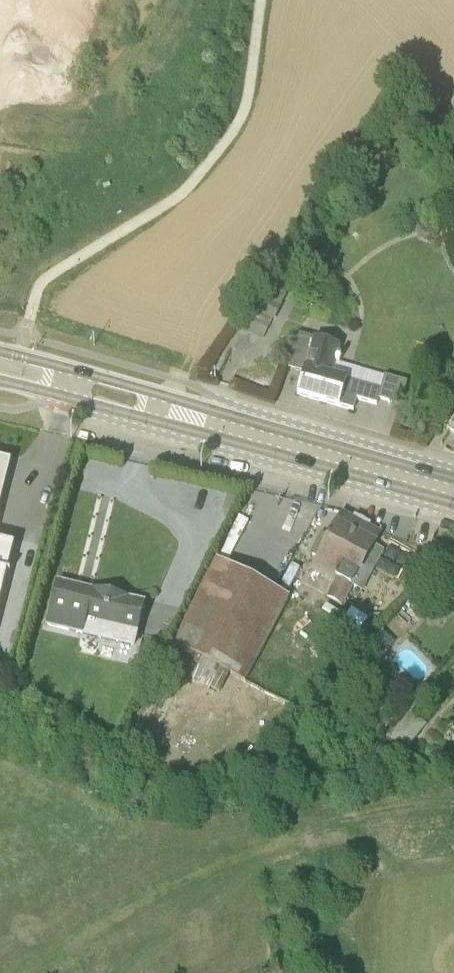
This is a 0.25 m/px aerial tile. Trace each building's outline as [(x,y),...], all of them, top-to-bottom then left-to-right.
[(282,303),(260,292),(250,309),(252,310),(273,321),(274,322),(283,304),(282,303)] [(376,405),(380,390),(347,380),(347,379),(332,375),(340,346),(314,338),(312,345),(295,340),(285,364),(304,371),(298,394),(353,410),(356,399),(376,405)] [(0,464),(0,510),(10,470),(11,467),(0,464)] [(373,546),(380,532),(343,513),(311,572),(329,582),(323,596),(326,598),(342,607),(352,587),(361,592),(383,551),(373,546)] [(0,545),(0,605),(14,548),(0,545)] [(289,598),(213,558),(169,643),(182,650),(180,655),(193,661),(185,676),(218,696),(229,675),(244,683),(289,598)] [(145,604),(54,583),(45,630),(133,652),(133,651),(145,604)] [(101,650),(100,658),(122,662),(124,654),(101,650)] [(395,731),(409,747),(431,727),(417,711),(395,731)]
